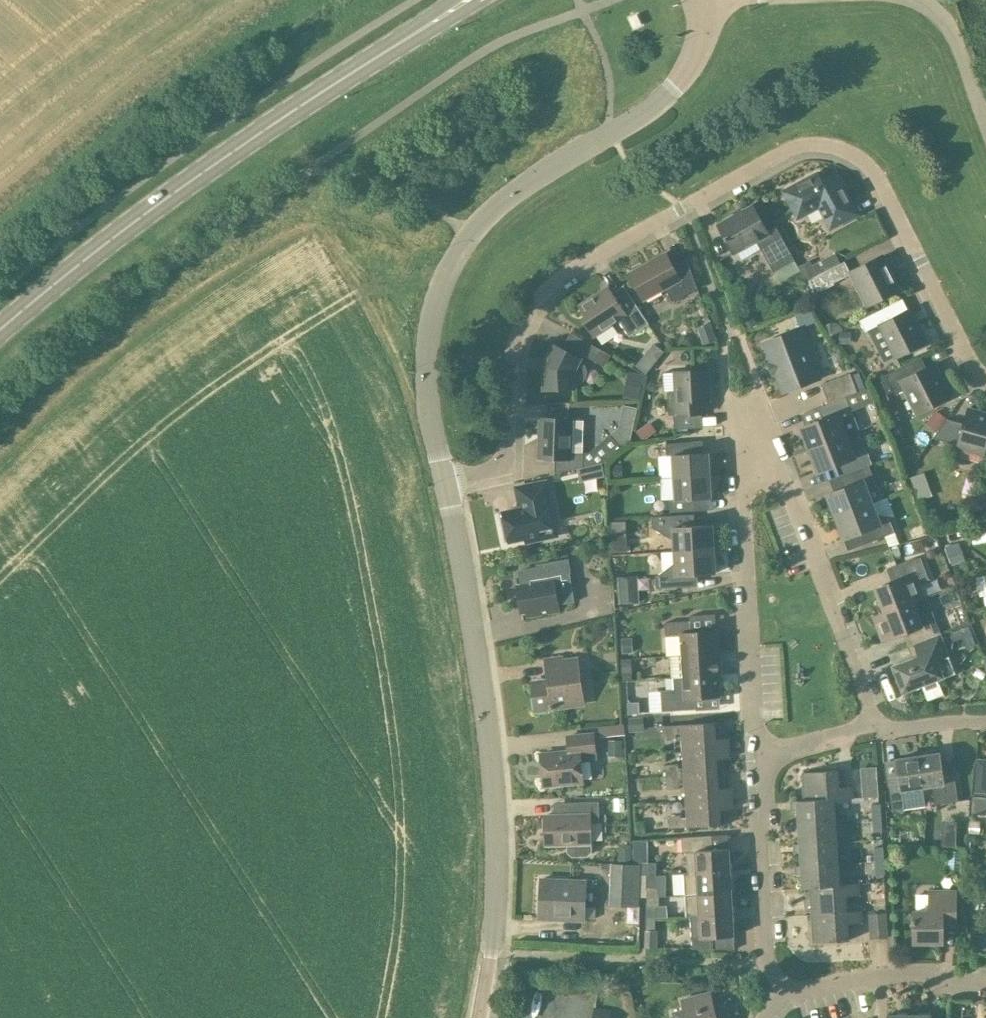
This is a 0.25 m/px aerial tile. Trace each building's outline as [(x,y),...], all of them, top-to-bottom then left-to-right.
[(858,214),(839,179),(819,173),(784,191),(798,218),(820,206),(831,228),(858,214)] [(767,230),(754,206),(719,225),(734,253),(757,241),(774,272),(795,260),(776,225),(767,230)] [(663,256),(660,254),(653,257),(654,261),(630,274),(644,299),(661,290),(668,292),(673,302),(698,288),(687,259),(673,266),(666,254),(663,256)] [(811,259),(799,265),(806,280),(827,270),(821,259),(813,263),(811,259)] [(877,259),(851,272),(852,274),(860,291),(862,290),(869,305),(898,290),(890,274),(886,276),(877,259)] [(842,263),(807,280),(810,297),(834,284),(834,283),(848,276),(842,263)] [(616,298),(608,287),(580,306),(587,316),(583,319),(594,336),(619,320),(630,337),(649,324),(627,291),(616,298)] [(925,344),(908,310),(887,321),(881,310),(860,321),(866,332),(880,325),(897,358),(925,344)] [(757,325),(753,314),(741,319),(746,330),(757,325)] [(717,340),(713,328),(701,332),(706,344),(717,340)] [(783,393),(821,379),(801,328),(764,343),(783,393)] [(840,331),(840,334),(840,343),(851,343),(851,334),(851,331),(840,331)] [(657,363),(666,351),(656,343),(647,354),(657,363)] [(585,378),(587,372),(585,366),(580,362),(582,358),(553,344),(546,358),(550,360),(547,374),(543,374),(544,390),(576,388),(576,384),(581,382),(585,378)] [(610,356),(590,344),(584,355),(604,366),(610,356)] [(952,397),(936,363),(911,376),(905,365),(886,375),(896,395),(904,390),(917,415),(952,397)] [(669,415),(706,413),(705,400),(709,400),(708,370),(675,372),(676,391),(668,392),(669,415)] [(629,371),(623,397),(639,401),(645,374),(629,371)] [(829,404),(847,397),(846,397),(858,392),(851,376),(850,373),(822,384),(829,404)] [(858,373),(851,376),(858,392),(865,389),(859,373),(858,373)] [(847,435),(860,431),(854,417),(847,397),(829,404),(821,407),(825,418),(801,427),(810,450),(847,435)] [(985,450),(985,414),(969,409),(964,424),(947,419),(933,438),(958,445),(958,447),(985,455),(985,450)] [(947,418),(937,410),(927,423),(937,431),(947,418)] [(540,458),(556,458),(555,474),(583,467),(606,462),(605,460),(621,447),(610,435),(589,453),(584,453),(585,424),(581,419),(572,419),(541,418),(540,458)] [(645,426),(637,432),(643,441),(651,436),(645,426)] [(853,449),(847,435),(810,450),(818,472),(843,463),(847,474),(869,465),(872,464),(865,444),(853,449)] [(674,477),(710,475),(709,453),(692,454),(691,442),(666,444),(667,456),(673,456),(674,477)] [(613,477),(623,476),(622,464),(612,465),(613,477)] [(827,495),(836,517),(873,503),(873,502),(882,498),(878,486),(876,485),(873,477),(874,477),(869,465),(847,474),(838,478),(842,489),(827,495)] [(710,475),(674,477),(676,499),(670,500),(671,512),(695,511),(695,499),(711,497),(710,475)] [(541,539),(539,531),(552,528),(550,518),(554,517),(546,481),(516,487),(521,509),(503,512),(509,542),(526,539),(526,542),(541,539)] [(873,503),(836,517),(844,539),(859,534),(863,545),(895,533),(891,521),(890,521),(888,516),(878,514),(873,503)] [(675,552),(715,549),(713,525),(687,527),(686,515),(653,517),(653,528),(674,540),(675,552)] [(626,523),(612,524),(614,554),(628,553),(626,523)] [(952,565),(966,560),(960,543),(946,548),(952,565)] [(893,555),(903,552),(901,545),(891,548),(893,555)] [(715,549),(675,552),(675,562),(656,577),(657,589),(691,587),(690,575),(716,573),(715,549)] [(884,608),(886,612),(913,602),(925,598),(919,584),(930,579),(922,558),(910,561),(896,566),(901,579),(891,583),(884,585),(876,588),(884,608)] [(560,612),(559,605),(575,602),(568,560),(538,565),(538,567),(519,571),(522,584),(517,585),(521,606),(525,606),(527,617),(560,612)] [(640,602),(639,591),(619,592),(620,604),(640,602)] [(910,631),(915,644),(941,634),(932,612),(919,617),(913,602),(886,612),(874,616),(884,641),(910,631)] [(680,636),(682,655),(718,653),(716,631),(691,632),(691,622),(666,623),(667,637),(680,636)] [(941,634),(915,644),(919,655),(893,666),(903,693),(944,677),(938,660),(949,655),(941,634)] [(622,639),(623,653),(633,652),(632,638),(622,639)] [(683,676),(719,674),(722,674),(721,653),(718,653),(682,655),(682,656),(671,657),(672,677),(683,676)] [(563,661),(562,657),(546,660),(550,684),(533,687),(536,711),(569,706),(567,693),(582,691),(577,659),(563,661)] [(621,659),(623,681),(633,680),(631,658),(621,659)] [(719,674),(683,676),(683,677),(674,677),(675,691),(662,691),(664,711),(697,709),(696,698),(721,696),(719,674)] [(656,716),(631,716),(630,731),(655,732),(656,716)] [(684,751),(726,748),(726,738),(722,739),(721,723),(716,723),(682,725),(663,726),(664,738),(677,737),(677,734),(683,733),(684,751)] [(624,724),(599,727),(600,738),(625,735),(624,724)] [(567,737),(568,750),(540,754),(544,786),(583,781),(581,761),(597,759),(594,733),(567,737)] [(667,777),(724,773),(723,758),(727,758),(726,748),(684,751),(685,768),(679,768),(678,764),(666,765),(667,777)] [(941,753),(919,756),(923,787),(934,785),(937,804),(958,801),(954,777),(944,779),(941,753)] [(923,787),(919,756),(897,760),(901,785),(890,787),(893,811),(926,806),(923,787)] [(834,798),(834,799),(855,798),(854,787),(841,788),(839,771),(803,773),(805,800),(834,798)] [(687,801),(730,798),(729,788),(725,788),(724,773),(667,777),(668,789),(680,789),(680,785),(686,784),(687,801)] [(983,778),(975,778),(974,792),(985,793),(985,782),(983,778)] [(879,782),(864,783),(865,797),(880,795),(879,782)] [(730,798),(687,801),(688,819),(682,818),(682,815),(668,815),(669,828),(689,826),(689,827),(723,825),(727,824),(726,809),(731,809),(730,798)] [(836,820),(834,799),(834,798),(805,800),(797,801),(792,801),(793,809),(798,809),(799,823),(836,820)] [(546,845),(568,844),(569,852),(572,855),(588,855),(591,851),(591,824),(599,824),(598,803),(572,804),(572,815),(545,815),(546,845)] [(871,805),(872,819),(881,819),(880,805),(871,805)] [(881,819),(872,819),(873,833),(882,832),(881,819)] [(800,844),(837,841),(836,820),(799,823),(793,823),(794,831),(799,830),(800,844)] [(980,834),(981,821),(969,820),(968,833),(980,834)] [(957,822),(943,822),(943,846),(957,846),(957,822)] [(712,835),(681,837),(682,853),(687,853),(688,874),(697,873),(731,871),(729,849),(712,850),(712,835)] [(802,865),(839,863),(837,841),(800,844),(794,844),(795,853),(801,853),(802,865)] [(874,848),(875,862),(884,861),(883,848),(874,848)] [(960,876),(961,852),(949,851),(947,876),(960,876)] [(884,861),(875,862),(876,876),(885,875),(884,866),(884,861)] [(641,862),(641,865),(641,876),(657,875),(657,862),(641,862)] [(803,888),(811,888),(811,887),(841,885),(839,863),(802,865),(796,866),(796,874),(802,874),(803,888)] [(640,907),(640,896),(641,876),(641,865),(612,864),(611,906),(640,907)] [(684,874),(686,895),(732,892),(731,871),(697,873),(688,874),(684,874)] [(647,896),(648,896),(651,896),(655,896),(656,897),(660,897),(661,887),(656,887),(657,875),(641,876),(640,896),(647,896)] [(584,920),(586,881),(542,879),(540,908),(556,909),(556,919),(584,920)] [(813,914),(848,912),(847,896),(860,895),(859,883),(841,885),(811,887),(811,888),(813,914)] [(915,943),(944,943),(943,926),(958,926),(958,890),(930,891),(931,912),(914,912),(915,943)] [(691,916),(733,914),(732,892),(686,895),(687,918),(691,918),(691,916)] [(647,918),(655,918),(656,907),(660,907),(660,897),(656,897),(655,896),(651,896),(648,896),(647,896),(646,918),(647,918)] [(848,912),(813,914),(815,942),(850,940),(848,923),(862,922),(861,911),(848,912)] [(691,916),(691,918),(693,949),(735,949),(734,936),(733,914),(691,916)] [(888,939),(887,914),(870,914),(872,940),(888,939)] [(647,918),(646,930),(656,930),(656,918),(655,918),(647,918)] [(728,1014),(722,1015),(720,1004),(714,1005),(710,992),(682,999),(687,1017),(729,1017),(728,1014)] [(611,1010),(594,1008),(593,1017),(610,1017),(611,1010)]
